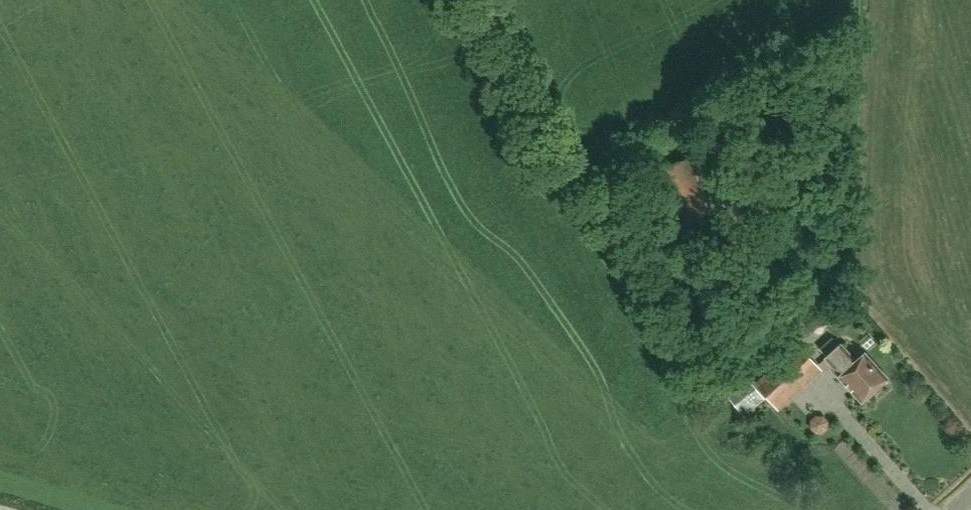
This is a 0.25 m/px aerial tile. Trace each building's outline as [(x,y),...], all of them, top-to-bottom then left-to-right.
[(666,167),(685,222),(737,207),(717,150),(666,167)] [(754,386),(778,411),(823,371),(798,345),(754,386)] [(888,379),(865,354),(857,362),(841,345),(826,360),(841,376),(839,378),(862,403),(888,379)] [(753,387),(750,383),(747,379),(726,396),(743,417),(753,408),(765,400),(753,387)]
